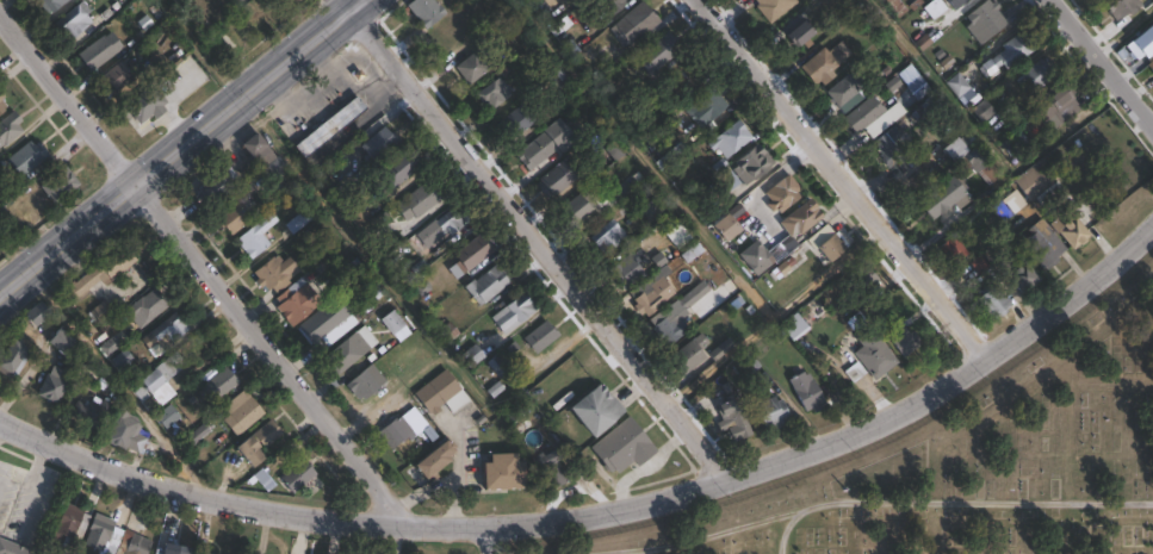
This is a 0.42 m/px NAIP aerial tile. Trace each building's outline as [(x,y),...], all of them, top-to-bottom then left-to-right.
[(48,14),(37,0),(70,0),(51,14),(50,12),(48,14)] [(408,6),(415,0),(434,0),(439,6),(440,5),(447,14),(427,30),(408,6)] [(606,8),(600,0),(628,0),(625,2),(627,6),(613,17),(610,14),(609,15),(605,10),(606,8)] [(761,2),(759,0),(798,0),(799,2),(771,24),(757,6),(761,2)] [(898,19),(881,0),(901,0),(909,10),(898,19)] [(924,7),(933,0),(942,0),(949,10),(935,20),(924,7)] [(956,11),(948,0),(970,0),(956,11)] [(967,17),(987,0),(990,0),(993,4),(996,1),(1002,7),(998,11),(1009,23),(981,45),(967,27),(973,23),(967,17)] [(1105,2),(1108,0),(1140,0),(1143,5),(1124,20),(1123,18),(1118,23),(1110,12),(1111,11),(1105,2)] [(93,23),(69,42),(54,24),(82,1),(91,12),(87,15),(93,23)] [(662,21),(632,45),(625,37),(621,41),(610,29),(625,18),(624,18),(645,1),(662,21)] [(820,33),(804,45),(801,48),(791,35),(810,19),(820,33)] [(1130,44),(1152,24),(1152,58),(1148,52),(1140,57),(1130,44)] [(658,70),(662,74),(653,80),(646,70),(641,75),(632,63),(669,31),(683,49),(658,70)] [(1011,31),(1016,37),(1024,31),(1037,50),(1006,70),(1003,66),(998,69),(998,68),(990,74),(990,75),(985,79),(979,69),(992,61),(992,60),(1005,50),(1003,45),(1005,44),(1000,37),(1011,31)] [(111,32),(124,48),(91,74),(76,55),(104,35),(105,37),(111,32)] [(495,66),(470,86),(455,68),(484,45),(492,57),(490,60),(495,66)] [(841,51),(848,60),(833,71),(837,76),(825,86),(822,82),(817,87),(808,76),(811,74),(804,66),(825,48),(829,52),(838,45),(842,50),(841,51)] [(1048,57),(1058,69),(1053,73),(1056,76),(1036,92),(1031,87),(1027,91),(1017,80),(1042,58),(1044,61),(1048,57)] [(135,79),(116,94),(110,88),(106,92),(97,80),(122,60),(125,66),(124,67),(135,79)] [(690,64),(667,77),(674,90),(698,77),(690,64)] [(972,88),(959,99),(947,82),(959,73),(972,88)] [(863,91),(841,108),(829,92),(850,75),(863,91)] [(515,101),(504,110),(501,105),(492,111),(486,102),(484,105),(477,94),(500,77),(513,94),(510,97),(515,101)] [(1062,81),(1067,87),(1071,85),(1078,94),(1074,95),(1078,100),(1077,100),(1083,108),(1049,133),(1048,132),(1037,139),(1033,133),(1043,125),(1042,123),(1046,120),(1040,113),(1043,112),(1035,101),(1062,81)] [(167,111),(156,120),(153,116),(141,125),(125,107),(151,85),(167,102),(162,106),(167,111)] [(726,113),(717,122),(715,119),(712,122),(717,126),(706,136),(686,111),(714,88),(729,106),(724,111),(726,113)] [(5,111),(0,116),(0,95),(2,93),(12,102),(4,110),(5,111)] [(873,95),(884,107),(885,106),(888,111),(858,136),(844,118),(873,95)] [(306,158),(305,160),(296,147),(358,97),(368,110),(306,158)] [(997,113),(982,124),(972,111),(986,99),(997,113)] [(562,100),(566,105),(546,122),(539,113),(554,100),(557,104),(562,100)] [(537,120),(510,141),(497,123),(523,102),(537,120)] [(1,143),(0,144),(0,122),(10,114),(13,119),(17,117),(20,122),(18,124),(24,132),(5,148),(1,143)] [(560,148),(529,172),(516,155),(546,131),(562,117),(577,135),(560,148)] [(755,138),(727,160),(720,150),(715,155),(708,145),(740,120),(755,138)] [(385,126),(391,133),(393,132),(401,141),(371,166),(365,158),(368,155),(361,147),(385,126)] [(906,156),(889,169),(887,167),(886,168),(882,163),(884,162),(880,156),(884,154),(879,148),(875,142),(891,130),(898,139),(895,142),(906,156)] [(1021,154),(1012,160),(1002,145),(1021,131),(1028,142),(1017,150),(1021,154)] [(269,152),(260,161),(256,156),(253,158),(241,145),(258,132),(268,147),(266,148),(269,152)] [(971,151),(955,163),(944,149),(959,137),(971,151)] [(627,150),(615,161),(605,149),(616,138),(627,150)] [(30,141),(33,147),(38,143),(49,156),(20,179),(6,161),(30,141)] [(760,144),(765,151),(765,150),(776,162),(746,186),(734,170),(739,167),(736,163),(760,144)] [(979,145),(1004,174),(990,187),(978,173),(985,167),(984,166),(981,167),(979,163),(980,162),(979,160),(966,172),(957,162),(965,156),(966,157),(979,145)] [(413,150),(424,163),(392,191),(378,174),(405,150),(409,154),(413,150)] [(290,169),(277,180),(267,167),(279,156),(290,169)] [(1060,180),(1033,203),(1016,181),(1043,158),(1060,180)] [(563,160),(572,173),(577,169),(582,174),(553,195),(552,194),(547,198),(537,185),(541,181),(539,179),(563,160)] [(229,166),(241,181),(235,186),(236,187),(209,210),(197,195),(200,192),(198,189),(207,182),(206,181),(215,175),(223,169),(223,170),(229,166)] [(80,186),(55,206),(39,187),(66,167),(80,186)] [(743,183),(727,195),(717,182),(732,170),(743,183)] [(360,172),(366,178),(342,197),(336,189),(341,186),(337,182),(351,172),(354,176),(360,172)] [(972,200),(959,210),(955,205),(934,222),(919,204),(955,175),(968,194),(967,194),(972,200)] [(788,176),(794,183),(798,181),(800,180),(805,186),(802,188),(801,189),(802,192),(805,195),(785,211),(782,207),(776,211),(774,206),(777,203),(786,197),(777,185),(788,176)] [(429,180),(432,182),(435,180),(446,194),(441,198),(444,200),(417,219),(415,217),(408,223),(395,206),(429,180)] [(587,191),(600,207),(572,230),(558,212),(579,194),(581,195),(587,191)] [(244,197),(258,212),(254,216),(255,217),(231,236),(225,229),(222,231),(213,220),(240,199),(241,200),(244,197)] [(810,200),(817,210),(822,206),(827,214),(805,232),(799,224),(793,229),(786,219),(810,200)] [(745,230),(730,242),(717,224),(730,214),(729,212),(739,204),(746,212),(738,218),(745,230)] [(452,208),(465,225),(452,235),(450,231),(438,241),(435,237),(430,241),(422,230),(435,219),(436,220),(452,208)] [(1091,236),(1074,250),(1052,223),(1068,208),(1091,236)] [(312,219),(293,235),(285,225),(304,210),(312,219)] [(627,238),(606,256),(590,237),(612,219),(627,238)] [(829,224),(836,234),(838,231),(850,247),(848,249),(849,250),(832,264),(819,249),(816,251),(807,241),(829,224)] [(271,245),(252,261),(236,241),(254,225),(271,245)] [(1050,225),(1070,248),(1060,255),(1043,268),(1024,243),(1040,230),(1042,232),(1050,225)] [(496,251),(469,273),(454,255),(482,234),(496,251)] [(791,235),(800,247),(777,264),(776,262),(757,278),(746,264),(755,257),(754,255),(760,249),(762,253),(765,249),(768,251),(779,243),(779,244),(791,235)] [(969,254),(960,261),(959,259),(950,264),(938,248),(955,235),(969,254)] [(122,245),(129,255),(131,254),(137,261),(93,297),(91,293),(79,303),(76,300),(74,303),(63,290),(73,281),(75,284),(122,245)] [(646,275),(626,291),(609,270),(631,254),(646,275)] [(278,255),(284,262),(289,257),(300,272),(290,281),(291,284),(278,295),(273,288),(269,292),(265,286),(261,288),(255,282),(259,280),(254,273),(273,257),(274,259),(278,255)] [(1021,256),(1040,281),(1023,294),(1000,267),(1012,257),(1015,261),(1021,256)] [(496,264),(501,269),(503,267),(514,279),(509,281),(510,284),(485,305),(484,304),(481,307),(464,287),(473,280),(476,282),(496,264)] [(880,280),(858,298),(847,282),(867,264),(880,280)] [(306,284),(323,304),(293,328),(277,309),(281,305),(277,299),(287,290),(292,294),(306,284)] [(1011,304),(994,319),(978,299),(996,285),(1011,304)] [(172,304),(147,323),(141,315),(134,320),(126,310),(157,286),(172,304)] [(658,311),(649,318),(645,313),(641,317),(634,306),(637,304),(634,300),(652,286),(665,303),(657,309),(658,311)] [(525,293),(532,303),(534,300),(540,309),(537,311),(538,311),(506,336),(491,318),(525,293)] [(358,324),(328,348),(322,340),(312,347),(298,328),(337,295),(352,315),(358,324)] [(816,297),(829,313),(819,320),(810,309),(801,316),(798,311),(816,297)] [(50,315),(35,328),(24,316),(39,303),(50,315)] [(103,303),(113,315),(100,325),(89,312),(92,311),(88,307),(94,303),(98,306),(103,303)] [(407,326),(393,337),(380,320),(393,310),(407,326)] [(671,312),(675,317),(678,315),(690,330),(668,348),(662,342),(659,344),(653,337),(658,334),(652,328),(671,312)] [(175,313),(182,320),(191,330),(173,343),(175,346),(166,354),(157,343),(149,350),(142,341),(175,313)] [(811,330),(794,343),(789,336),(779,344),(770,335),(798,313),(811,330)] [(546,320),(556,332),(557,331),(562,336),(537,355),(523,338),(546,320)] [(901,322),(910,332),(913,330),(924,344),(907,359),(887,334),(901,322)] [(899,361),(876,379),(856,353),(864,346),(858,340),(873,328),(899,361)] [(76,343),(64,359),(47,344),(58,329),(76,343)] [(357,332),(371,349),(361,357),(360,356),(337,375),(323,359),(352,335),(353,336),(357,332)] [(708,359),(684,376),(670,357),(702,334),(707,340),(699,347),(708,359)] [(14,380),(0,371),(0,363),(1,361),(14,338),(32,349),(19,373),(14,380)] [(486,355),(471,367),(461,355),(477,342),(486,355)] [(109,359),(116,370),(132,359),(125,348),(109,359)] [(175,396),(161,407),(151,396),(149,397),(150,398),(148,400),(147,399),(142,404),(135,396),(130,390),(176,353),(187,367),(167,384),(175,396)] [(383,388),(374,394),(372,393),(366,398),(364,399),(362,398),(361,397),(360,398),(359,399),(358,398),(346,384),(372,362),(386,380),(380,386),(383,388)] [(70,373),(61,399),(58,405),(38,397),(42,387),(48,373),(50,374),(54,366),(70,373)] [(227,366),(235,375),(236,374),(242,380),(240,382),(224,396),(212,406),(204,396),(198,390),(227,366)] [(446,368),(457,381),(459,380),(464,386),(463,388),(469,396),(471,399),(473,402),(454,416),(450,409),(445,403),(440,406),(442,410),(434,416),(420,398),(415,392),(446,368)] [(802,374),(804,378),(808,375),(824,403),(818,405),(820,410),(813,413),(811,409),(805,412),(788,380),(802,374)] [(601,382),(602,385),(605,384),(609,388),(607,390),(612,396),(614,394),(619,400),(627,410),(595,436),(571,406),(578,400),(591,390),(601,382)] [(265,412),(237,435),(224,419),(231,413),(224,405),(235,397),(244,388),(252,397),(265,412)] [(111,405),(101,424),(95,431),(70,415),(75,407),(80,402),(87,406),(94,396),(111,405)] [(774,398),(776,403),(781,399),(791,418),(783,422),(785,425),(770,431),(768,428),(764,429),(760,421),(756,405),(774,398)] [(731,402),(734,412),(740,410),(751,437),(732,444),(732,442),(729,443),(726,438),(724,435),(719,436),(715,425),(720,422),(717,407),(731,402)] [(135,431),(144,436),(137,452),(129,447),(126,452),(124,449),(105,441),(110,430),(123,405),(132,410),(130,413),(141,419),(135,431)] [(661,452),(641,467),(637,461),(620,475),(615,469),(610,473),(590,448),(631,415),(661,452)] [(397,416),(399,418),(402,416),(413,429),(409,431),(410,434),(396,446),(382,428),(397,416)] [(284,432),(266,448),(254,434),(271,418),(284,432)] [(266,457),(253,467),(237,446),(252,434),(260,444),(258,447),(266,457)] [(448,437),(451,441),(452,441),(453,440),(458,446),(455,447),(457,449),(453,453),(450,455),(452,459),(428,478),(416,463),(448,437)] [(559,448),(564,457),(558,460),(568,481),(550,490),(544,475),(539,477),(532,460),(540,457),(538,454),(543,452),(544,455),(559,448)] [(517,452),(519,460),(526,460),(527,486),(486,488),(485,461),(492,461),(492,453),(517,452)] [(316,475),(324,486),(314,496),(304,485),(295,493),(280,477),(304,456),(317,473),(316,475)] [(86,521),(81,534),(74,530),(72,537),(63,534),(61,542),(51,539),(64,504),(83,511),(81,518),(86,521)] [(113,527),(105,550),(86,543),(94,519),(113,527)] [(151,542),(145,553),(121,553),(132,533),(151,542)] [(37,553),(36,553),(0,553),(0,538),(37,553)] [(159,546),(192,553),(157,553),(159,546)]
